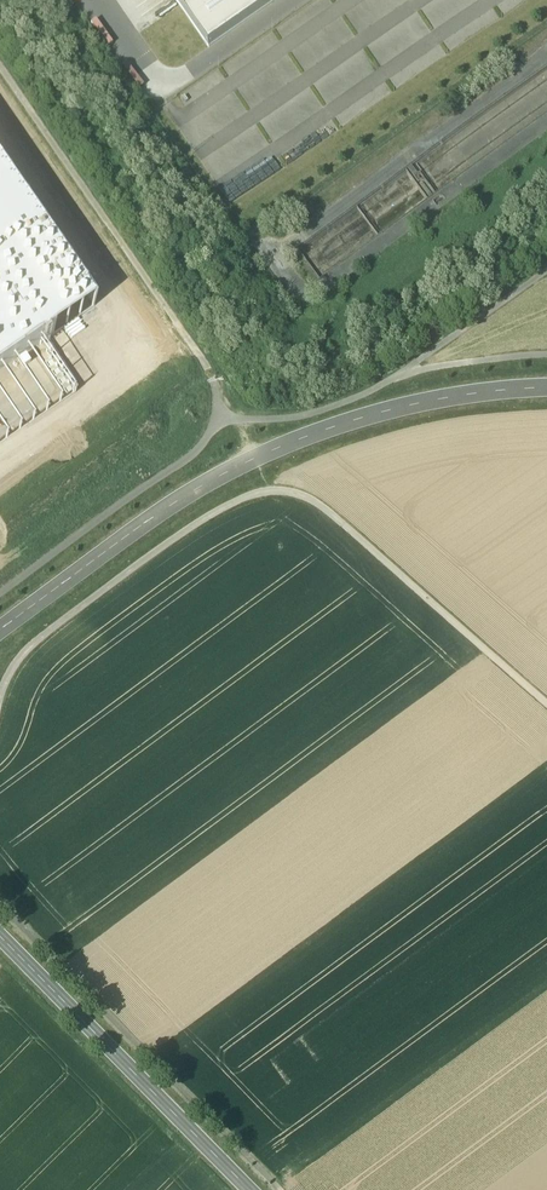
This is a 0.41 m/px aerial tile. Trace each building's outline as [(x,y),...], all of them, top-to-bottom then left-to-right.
[(207,48),(277,0),(173,0),(207,48)] [(75,392),(41,342),(94,306),(0,170),(0,443),(75,392)]
